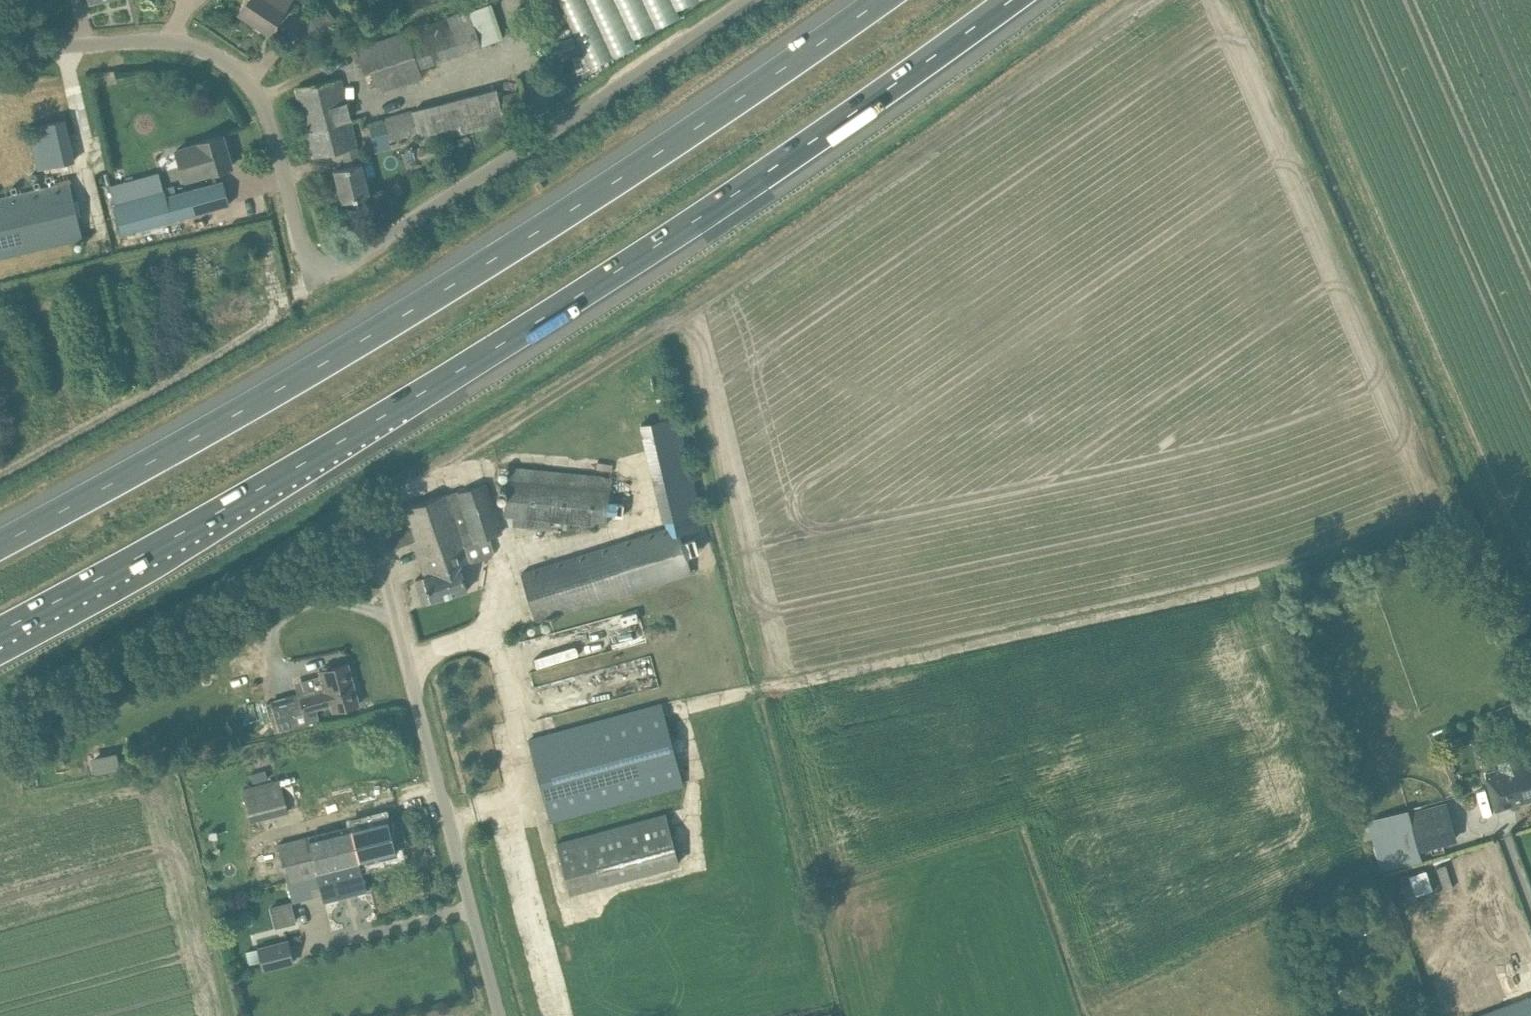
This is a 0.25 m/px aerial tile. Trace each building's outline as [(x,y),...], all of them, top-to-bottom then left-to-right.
[(280,15),(284,9),(271,0),(247,0),(239,12),(269,32),(280,15)] [(538,25),(562,14),(555,0),(527,0),(538,25)] [(587,66),(638,46),(634,35),(681,17),(677,7),(694,0),(561,0),(587,66)] [(304,24),(316,38),(320,43),(332,32),(328,27),(336,21),(325,7),(304,24)] [(470,10),(408,33),(408,31),(357,48),(364,71),(372,69),(379,90),(422,77),(420,68),(481,45),(470,10)] [(369,194),(340,77),(296,88),(313,156),(342,150),(346,166),(334,169),(342,201),(369,194)] [(412,109),(421,141),(505,119),(503,112),(526,105),(525,102),(522,89),(498,95),(497,90),(496,88),(495,88),(412,109)] [(30,127),(39,168),(75,160),(65,119),(30,127)] [(392,148),(385,123),(369,127),(376,152),(392,148)] [(184,180),(207,173),(232,165),(222,135),(197,142),(198,144),(176,151),(184,180)] [(165,196),(161,179),(147,183),(150,194),(115,204),(122,233),(229,204),(222,180),(186,190),(165,196)] [(82,237),(69,181),(0,198),(0,256),(82,237)] [(652,421),(640,424),(660,510),(663,521),(673,519),(675,518),(675,516),(701,510),(677,413),(652,420),(652,421)] [(513,525),(549,530),(550,519),(564,520),(563,528),(570,529),(571,521),(605,525),(608,489),(508,479),(504,514),(514,515),(513,525)] [(502,531),(486,483),(458,492),(457,489),(402,508),(425,575),(416,578),(423,603),(468,589),(460,566),(472,562),(466,544),(477,540),(484,559),(491,557),(494,551),(489,536),(502,531)] [(540,618),(692,573),(678,525),(525,571),(540,618)] [(335,710),(340,709),(359,703),(348,662),(322,670),(327,688),(272,704),(271,702),(266,704),(269,716),(270,716),(273,731),(278,729),(292,726),(320,718),(317,708),(333,704),(335,710)] [(550,820),(570,814),(682,784),(660,704),(529,739),(550,820)] [(1496,809),(1530,798),(1530,759),(1525,761),(1522,751),(1512,747),(1502,750),(1497,758),(1500,768),(1485,773),(1496,809)] [(94,773),(119,768),(116,756),(92,761),(94,773)] [(266,770),(251,774),(253,783),(268,779),(266,770)] [(252,820),(289,809),(280,776),(242,786),(252,820)] [(1370,818),(1374,837),(1382,870),(1410,864),(1407,851),(1456,837),(1447,804),(1396,816),(1395,812),(1370,818)] [(557,842),(570,891),(678,862),(665,813),(557,842)] [(355,824),(307,836),(316,873),(323,900),(367,889),(360,862),(397,852),(387,815),(355,824)] [(1406,897),(1436,890),(1431,867),(1401,874),(1406,897)] [(307,875),(287,880),(292,900),(312,895),(307,875)] [(1474,908),(1496,900),(1489,879),(1467,887),(1474,908)] [(250,965),(262,961),(264,969),(293,961),(288,940),(258,947),(259,948),(247,952),(250,965)] [(1472,1015),(1530,1015),(1530,996),(1530,994),(1472,1015)]
